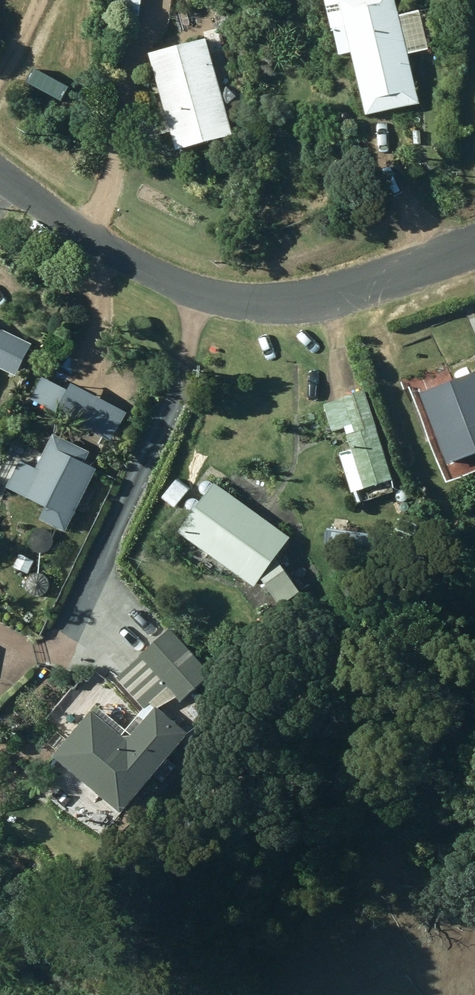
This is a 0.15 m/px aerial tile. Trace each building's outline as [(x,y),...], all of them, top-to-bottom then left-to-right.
[(140,0),(113,0),(112,7),(140,9),(140,0)] [(364,113),(417,100),(406,53),(428,48),(419,8),(397,13),(394,0),(323,0),(329,27),(332,27),(339,54),(349,51),(364,113)] [(232,134),(205,37),(149,53),(175,149),(232,134)] [(16,364),(27,344),(0,330),(0,356),(16,364)] [(418,393),(446,462),(474,450),(474,370),(418,393)] [(124,411),(69,382),(54,412),(110,440),(124,411)] [(364,389),(322,402),(331,431),(344,427),(351,448),(338,452),(351,492),(392,479),(364,389)] [(12,397),(5,393),(0,403),(0,405),(7,408),(12,397)] [(64,531),(95,468),(82,462),(88,451),(52,434),(35,468),(18,460),(4,487),(44,507),(38,519),(64,531)] [(298,592),(273,558),(289,537),(212,482),(177,531),(253,586),(260,577),(280,605),(298,592)] [(12,566),(27,573),(33,561),(18,553),(12,566)] [(139,656),(180,701),(210,673),(169,629),(139,656)] [(52,756),(118,812),(151,773),(161,781),(174,765),(165,757),(185,733),(154,707),(126,740),(91,711),(52,756)]
